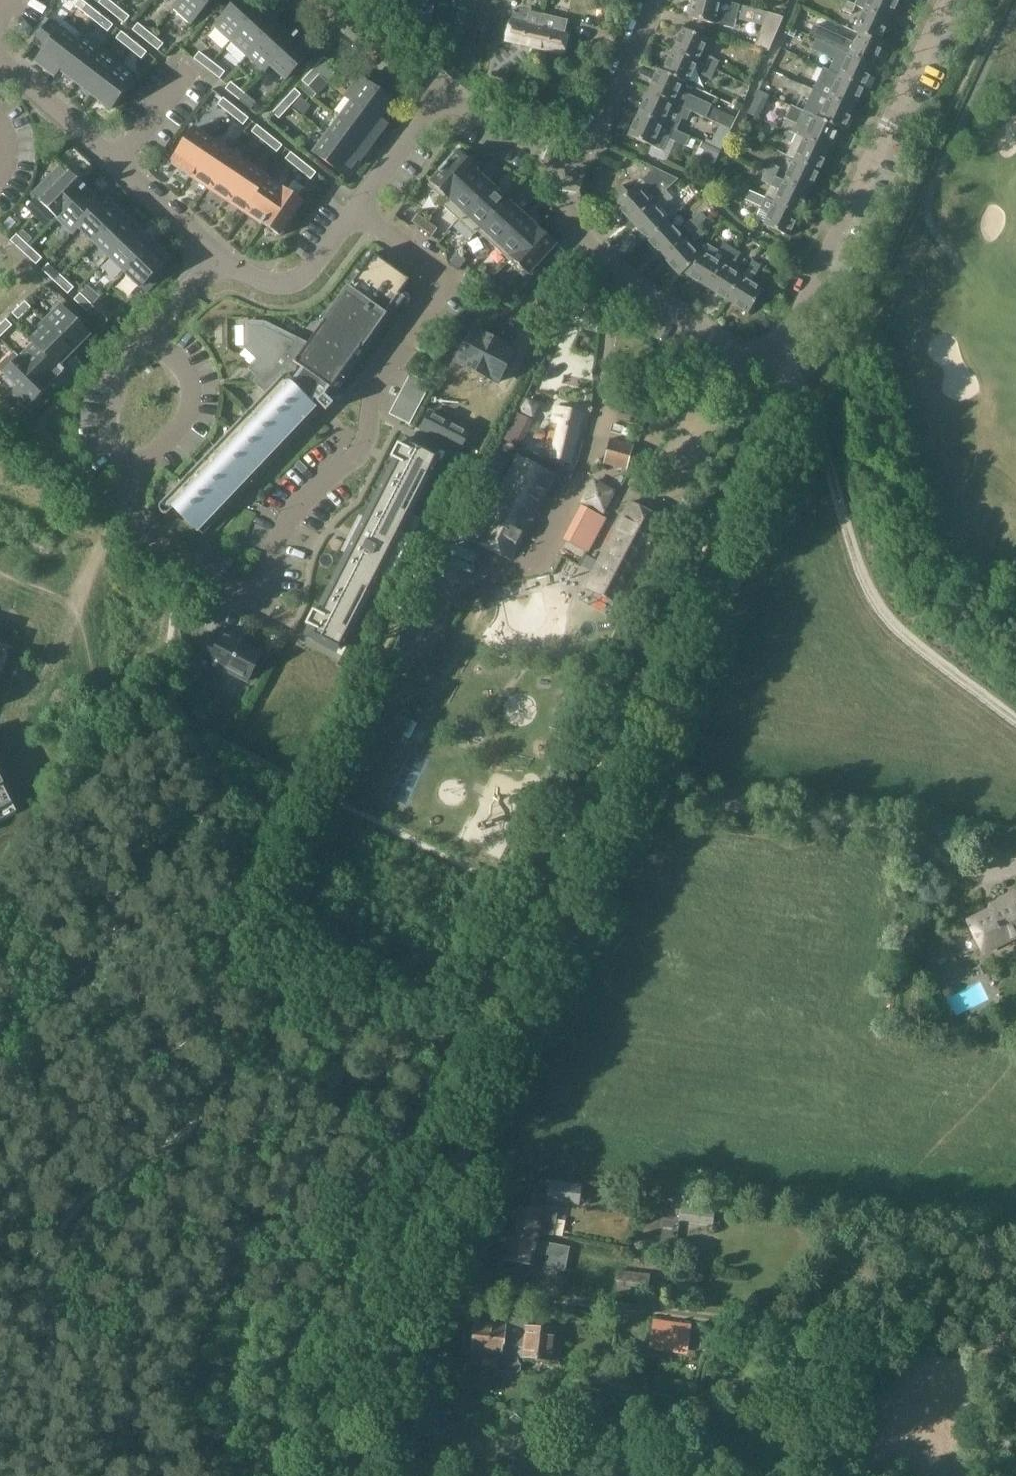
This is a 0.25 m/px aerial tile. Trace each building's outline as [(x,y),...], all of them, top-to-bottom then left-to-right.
[(99,3),(112,14),(118,7),(109,0),(101,0),(99,3)] [(181,2),(180,1),(174,7),(191,23),(213,0),(183,0),(181,2)] [(233,42),(261,11),(249,0),(240,0),(216,26),(233,42)] [(402,11),(427,22),(436,0),(406,0),(402,11)] [(690,14),(689,17),(715,24),(715,23),(735,28),(737,20),(763,26),(754,47),(769,52),(784,18),(773,14),(731,3),(721,1),(721,0),(693,0),(692,5),(689,5),(687,12),(690,14)] [(855,5),(855,6),(864,10),(889,21),(899,0),(857,0),(855,5)] [(851,15),(855,6),(855,5),(846,1),(842,10),(851,15)] [(82,12),(95,22),(101,15),(88,5),(82,12)] [(112,14),(125,24),(130,17),(118,7),(112,14)] [(507,40),(536,47),(543,15),(531,12),(532,9),(525,7),(524,11),(520,10),(519,14),(513,13),(507,40)] [(853,32),(859,35),(859,34),(879,43),(879,42),(889,21),(864,10),(853,32)] [(233,42),(250,58),(279,28),(261,11),(233,42)] [(108,33),(114,25),(101,15),(95,22),(108,33)] [(536,47),(564,54),(571,27),(556,23),(557,18),(543,15),(536,47)] [(55,77),(60,70),(86,37),(84,36),(79,42),(51,21),(35,43),(45,51),(36,62),(55,77)] [(138,24),(132,30),(145,41),(151,34),(138,24)] [(270,65),(272,68),(301,37),(297,33),(292,39),(279,28),(250,58),(264,71),(270,65)] [(813,28),(809,38),(838,51),(873,67),(884,44),(879,42),(879,43),(859,34),(859,35),(854,44),(836,36),(835,38),(813,28)] [(683,29),(673,51),(698,63),(708,41),(683,29)] [(788,35),(793,38),(796,32),(791,30),(788,35)] [(116,39),(129,49),(135,42),(122,32),(116,39)] [(145,41),(158,51),(164,44),(151,34),(145,41)] [(60,70),(77,83),(103,50),(86,37),(60,70)] [(314,49),(301,37),(272,68),(286,80),(314,49)] [(142,60),(147,53),(135,42),(129,49),(142,60)] [(77,83),(94,97),(120,63),(103,50),(77,83)] [(683,81),(683,82),(688,84),(698,63),(673,51),(663,71),(663,72),(683,81)] [(839,76),(839,77),(863,88),(873,67),(838,51),(834,60),(829,71),(839,76)] [(194,59),(207,69),(212,62),(199,52),(194,59)] [(324,57),(313,69),(320,75),(322,73),(329,66),(331,63),(324,57)] [(710,57),(706,66),(716,71),(726,75),(730,66),(710,57)] [(207,69),(220,79),(225,72),(212,62),(207,69)] [(120,63),(94,97),(111,110),(137,76),(120,63)] [(337,72),(329,66),(322,73),(320,75),(329,82),(337,72)] [(712,80),(716,71),(706,66),(702,76),(712,80)] [(823,68),(813,90),(829,98),(853,110),(863,88),(839,77),(839,76),(829,71),(823,68)] [(313,69),(302,81),(309,87),(320,75),(313,69)] [(659,69),(648,92),(692,112),(731,131),(737,119),(711,107),(712,106),(685,93),(684,97),(677,94),(683,82),(683,81),(663,72),(663,71),(659,69)] [(346,97),(353,101),(354,100),(381,120),(394,103),(360,78),(346,97)] [(225,89),(238,100),(244,93),(231,82),(225,89)] [(809,99),(803,111),(819,119),(818,119),(839,129),(838,129),(843,132),(853,110),(829,98),(813,90),(802,86),(798,95),(809,99)] [(295,89),(284,101),(290,107),(301,95),(295,89)] [(639,112),(638,113),(677,131),(682,119),(687,122),(692,112),(648,92),(639,112)] [(238,100),(251,110),(257,103),(244,93),(238,100)] [(217,105),(230,115),(236,109),(236,108),(223,98),(217,105)] [(353,101),(341,118),(374,143),(387,125),(381,120),(354,100),(353,101)] [(279,119),(290,107),(284,101),(272,113),(279,119)] [(747,113),(748,114),(759,119),(764,108),(753,102),(747,113)] [(792,106),(782,129),(785,130),(796,135),(804,139),(829,150),(838,129),(839,129),(818,119),(819,119),(803,111),(792,106)] [(230,115),(243,126),(249,119),(236,108),(236,109),(230,115)] [(638,113),(628,134),(664,151),(668,142),(672,144),(673,141),(686,147),(690,137),(677,131),(638,113)] [(341,118),(327,135),(361,160),(374,143),(341,118)] [(251,132),(264,143),(270,136),(257,125),(251,132)] [(171,163),(190,176),(212,140),(195,128),(171,163)] [(781,139),(792,144),(796,135),(785,130),(781,139)] [(705,144),(720,152),(721,152),(728,136),(717,131),(712,143),(707,140),(705,144)] [(348,178),(361,160),(327,135),(314,153),(348,178)] [(264,143),(277,153),(283,146),(270,136),(264,143)] [(794,159),(794,160),(819,172),(829,150),(804,139),(794,159)] [(212,140),(190,176),(208,188),(231,153),(212,140)] [(697,165),(711,172),(720,152),(705,144),(703,143),(700,149),(704,151),(697,165)] [(285,159),(298,170),(303,163),(304,163),(291,152),(285,159)] [(458,152),(428,186),(445,201),(441,205),(442,206),(476,168),(458,152)] [(231,153),(208,188),(226,200),(249,165),(231,153)] [(783,182),(808,193),(819,172),(794,160),(783,182)] [(298,170),(311,180),(317,173),(304,163),(303,163),(298,170)] [(770,164),(766,172),(775,177),(776,177),(780,168),(770,164)] [(249,165),(226,200),(245,213),(268,177),(249,165)] [(442,206),(458,220),(490,185),(475,172),(477,169),(476,168),(442,206)] [(631,223),(666,191),(679,180),(655,168),(642,181),(650,190),(644,195),(637,187),(629,193),(622,185),(609,197),(616,205),(615,205),(631,223)] [(33,195),(56,218),(85,187),(70,172),(60,183),(52,176),(33,195)] [(268,177),(245,213),(264,225),(286,190),(268,177)] [(771,186),(779,190),(773,203),(798,215),(808,193),(783,182),(776,177),(775,177),(771,186)] [(458,220),(474,235),(506,200),(500,194),(490,185),(458,220)] [(73,234),(79,228),(108,198),(107,196),(101,202),(85,187),(56,218),(73,234)] [(281,236),(304,201),(286,190),(264,225),(281,236)] [(673,199),(666,191),(631,223),(647,241),(668,222),(675,215),(667,206),(673,199)] [(745,201),(761,208),(756,219),(764,222),(763,225),(788,237),(798,215),(773,203),(749,191),(745,201)] [(108,198),(79,228),(94,243),(124,213),(108,198)] [(474,235),(475,236),(478,232),(494,247),(523,215),(506,200),(474,235)] [(94,243),(110,258),(139,228),(124,213),(94,243)] [(684,227),(691,234),(699,226),(707,218),(703,214),(699,213),(684,227)] [(411,222),(422,230),(428,222),(417,214),(411,222)] [(494,247),(509,261),(538,229),(525,217),(523,215),(494,247)] [(422,230),(432,237),(438,229),(428,222),(422,230)] [(647,241),(663,259),(684,240),(668,222),(647,241)] [(706,234),(699,226),(691,234),(697,242),(706,234)] [(110,258),(126,273),(155,243),(139,228),(110,258)] [(509,261),(510,261),(512,259),(529,274),(555,244),(538,229),(509,261)] [(10,241),(23,253),(29,247),(16,235),(10,241)] [(680,277),(683,274),(699,256),(684,240),(663,259),(680,277)] [(155,243),(126,273),(141,288),(147,293),(163,276),(158,271),(170,258),(155,243)] [(699,256),(683,274),(706,288),(722,265),(727,257),(733,248),(724,243),(719,252),(708,245),(702,252),(699,256)] [(42,259),(29,247),(23,253),(36,265),(42,259)] [(727,257),(736,262),(741,253),(733,248),(727,257)] [(174,509),(198,532),(316,408),(312,404),(315,400),(326,412),(334,404),(325,396),(330,389),(332,390),(410,281),(388,266),(389,265),(388,264),(387,265),(384,263),(385,262),(384,261),(383,262),(380,260),(381,259),(379,258),(379,259),(376,257),(377,256),(375,255),(375,256),(373,254),(359,274),(357,272),(356,274),(358,275),(324,323),(323,322),(322,324),(323,324),(321,327),(321,326),(319,328),(320,328),(318,331),(318,330),(317,332),(316,335),(315,334),(314,336),(315,336),(309,344),(308,343),(307,345),(308,345),(306,348),(263,326),(248,326),(249,346),(263,360),(254,369),(264,378),(260,382),(269,391),(165,500),(161,505),(160,506),(159,507),(159,509),(159,510),(160,511),(160,513),(162,514),(163,514),(164,515),(165,515),(167,515),(169,514),(174,509)] [(451,265),(459,271),(466,260),(458,254),(451,265)] [(752,261),(742,277),(728,302),(750,315),(763,291),(751,283),(761,267),(752,261)] [(42,271),(55,283),(61,276),(48,264),(42,271)] [(722,265),(706,288),(718,295),(728,302),(742,277),(731,270),(722,265)] [(484,273),(478,282),(478,285),(485,290),(493,279),(484,273)] [(74,288),(61,276),(55,283),(68,295),(74,288)] [(493,279),(485,290),(493,295),(500,284),(493,279)] [(74,300),(86,311),(92,305),(80,294),(74,300)] [(31,308),(25,302),(13,314),(19,320),(31,308)] [(60,305),(45,321),(75,350),(90,335),(60,305)] [(97,322),(103,315),(92,305),(86,311),(97,322)] [(0,326),(0,338),(13,326),(7,320),(0,326)] [(30,336),(60,366),(75,350),(45,321),(30,336)] [(471,327),(453,362),(499,386),(517,350),(471,327)] [(34,343),(20,357),(50,387),(65,371),(60,366),(30,336),(29,337),(34,343)] [(14,352),(0,366),(0,370),(17,387),(12,392),(28,408),(27,408),(28,409),(50,387),(20,357),(14,352)] [(413,376),(392,416),(409,425),(430,385),(413,376)] [(540,405),(530,400),(525,410),(535,415),(540,405)] [(549,448),(547,458),(572,464),(585,413),(556,406),(546,447),(549,448)] [(419,429),(461,451),(471,431),(429,409),(419,429)] [(513,426),(507,438),(519,443),(524,431),(513,426)] [(308,626),(304,634),(308,636),(313,639),(339,652),(338,654),(337,655),(341,657),(342,658),(347,649),(344,648),(372,594),(381,598),(421,519),(412,515),(440,462),(442,462),(446,454),(405,435),(400,445),(398,444),(391,459),(392,460),(363,517),(356,531),(353,537),(350,544),(345,553),(315,611),(313,610),(306,625),(308,626)] [(627,471),(634,447),(610,441),(603,464),(627,471)] [(489,468),(467,509),(481,517),(510,461),(498,454),(491,469),(489,468)] [(471,474),(477,463),(463,455),(457,466),(471,474)] [(519,457),(474,542),(509,561),(554,476),(519,457)] [(617,493),(591,480),(578,507),(604,520),(617,493)] [(621,607),(628,594),(637,577),(666,522),(654,516),(642,509),(630,503),(592,575),(585,588),(621,607)] [(584,507),(567,541),(586,552),(588,553),(597,537),(606,519),(584,507)] [(510,585),(498,587),(499,594),(511,591),(510,585)] [(224,633),(219,642),(205,634),(195,654),(248,682),(262,654),(224,633)] [(364,659),(353,654),(345,669),(356,674),(364,659)] [(12,803),(0,778),(0,809),(12,803)] [(999,902),(997,907),(968,921),(983,954),(1015,938),(1015,894),(999,902)] [(582,1185),(549,1181),(546,1201),(579,1205),(582,1185)] [(713,1202),(680,1197),(678,1216),(711,1221),(713,1202)] [(510,1227),(539,1233),(553,1235),(557,1208),(538,1205),(537,1210),(514,1206),(510,1227)] [(510,1227),(504,1260),(534,1265),(536,1253),(550,1255),(548,1268),(566,1271),(570,1246),(538,1241),(539,1233),(510,1227)] [(648,1272),(617,1269),(615,1287),(646,1291),(648,1272)] [(670,1275),(668,1295),(687,1297),(690,1277),(670,1275)] [(527,1326),(527,1320),(511,1319),(510,1326),(505,1325),(505,1323),(475,1320),(472,1350),(500,1353),(500,1359),(518,1361),(519,1347),(522,1347),(521,1358),(554,1361),(557,1329),(527,1326)] [(654,1319),(650,1348),(689,1354),(693,1324),(654,1319)] [(701,1339),(700,1350),(710,1351),(711,1340),(701,1339)]
